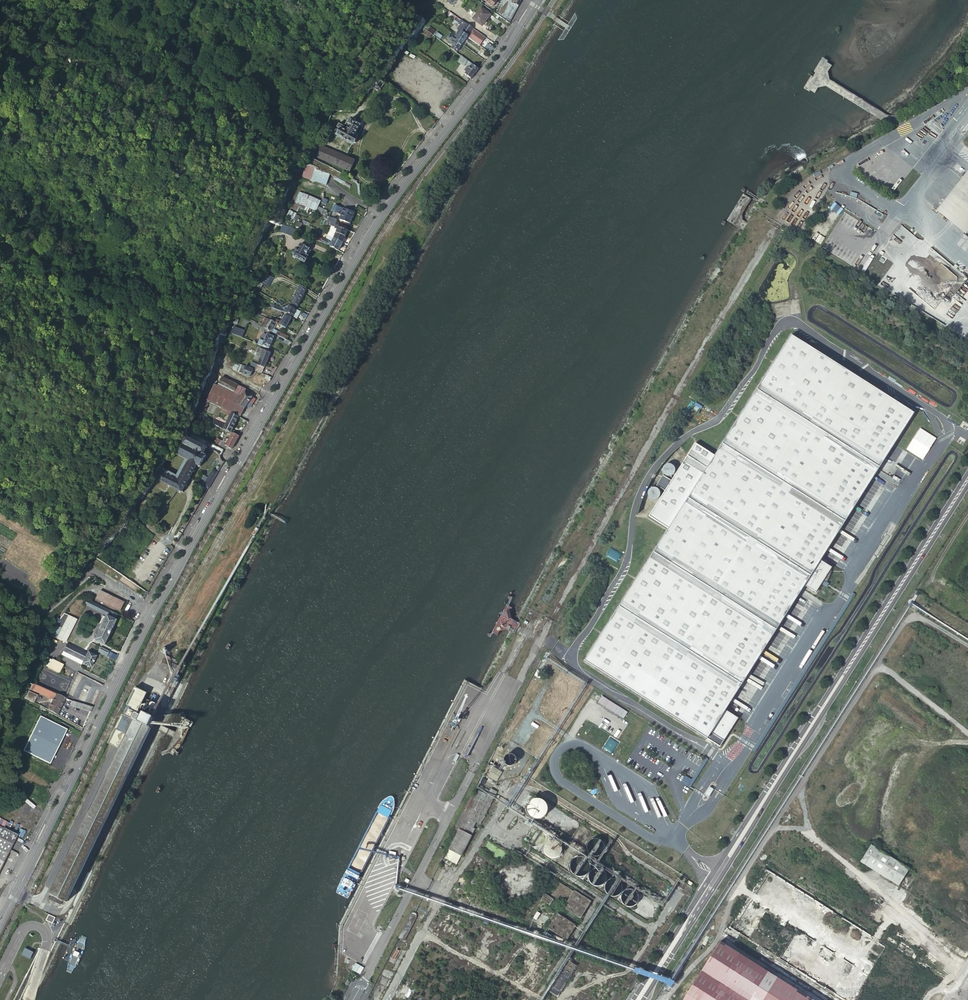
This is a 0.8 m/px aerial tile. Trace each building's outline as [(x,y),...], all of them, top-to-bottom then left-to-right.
[(509,19),(519,0),(504,0),(498,11),(509,19)] [(490,15),(481,8),(473,19),(482,26),(490,15)] [(497,14),(508,22),(509,19),(498,11),(497,14)] [(466,23),(452,13),(449,17),(462,27),(463,27),(466,23)] [(468,38),(485,50),(486,47),(481,43),(485,37),(468,25),(465,29),(462,32),(468,37),(468,38)] [(456,41),(462,45),(468,38),(468,37),(462,32),(457,39),(456,41)] [(452,46),(451,49),(457,53),(462,45),(456,41),(453,38),(452,38),(451,39),(449,41),(452,43),(450,45),(452,46)] [(463,66),(465,64),(467,61),(461,56),(457,61),(463,66)] [(465,74),(471,79),(478,69),(467,61),(465,64),(469,67),(465,74)] [(380,79),(372,87),(379,91),(385,82),(380,79)] [(347,120),(343,126),(339,124),(333,132),(351,144),(356,138),(352,135),(359,126),(354,122),(355,121),(351,118),(348,121),(347,120)] [(349,173),(354,161),(320,145),(314,157),(349,173)] [(965,235),(967,232),(967,175),(966,173),(936,213),(965,235)] [(319,207),(321,201),(300,191),(295,202),(326,215),(328,211),(319,207)] [(835,204),(831,208),(838,214),(842,210),(835,204)] [(352,217),(354,213),(334,205),(332,211),(341,214),(340,219),(350,223),(353,217),(352,217)] [(333,238),(342,242),(347,230),(339,226),(335,224),(337,220),(329,216),(328,219),(331,221),(330,224),(335,227),(334,227),(337,228),(336,231),(334,230),(332,233),(334,235),(333,238)] [(290,227),(288,227),(285,233),(293,236),(296,230),(290,227)] [(313,238),(338,250),(342,242),(333,238),(330,243),(314,235),(313,238)] [(309,250),(300,245),(298,248),(297,248),(296,249),(294,251),(295,252),(293,256),(304,263),(307,258),(305,256),(309,250)] [(260,282),(262,284),(266,286),(272,276),(268,274),(265,279),(261,277),(260,282)] [(291,303),(297,307),(306,288),(300,285),(291,303)] [(277,307),(276,309),(286,313),(296,318),(299,311),(289,305),(285,307),(282,309),(277,307)] [(243,306),(239,312),(246,317),(250,310),(243,306)] [(274,323),(285,328),(291,318),(285,315),(281,322),(276,320),(274,323)] [(274,323),(268,319),(264,327),(270,331),(274,323)] [(258,344),(269,348),(274,337),(267,334),(266,335),(264,341),(260,339),(258,344)] [(713,458),(694,446),(672,481),(663,494),(649,517),(668,530),(585,659),(585,661),(585,662),(586,663),(707,739),(720,747),(738,718),(725,711),(804,586),(815,593),(820,584),(823,581),(826,583),(826,581),(827,580),(828,578),(829,577),(829,575),(830,574),(830,572),(830,571),(830,570),(830,569),(831,568),(820,562),(913,414),(914,414),(913,413),(792,336),(791,336),(713,458)] [(262,354),(258,364),(264,367),(270,352),(263,349),(262,354)] [(270,352),(264,367),(266,368),(272,353),(270,352)] [(242,365),(235,362),(232,369),(249,376),(252,369),(245,366),(244,369),(240,367),(242,365)] [(253,369),(261,373),(264,367),(258,364),(255,363),(253,369)] [(233,392),(237,385),(221,376),(218,384),(233,392)] [(250,407),(252,404),(249,401),(248,402),(240,397),(241,397),(214,383),(205,400),(207,400),(208,401),(223,408),(239,416),(240,416),(246,405),(250,407)] [(241,396),(244,392),(242,390),(243,388),(237,385),(233,392),(241,396)] [(249,401),(252,396),(244,392),(241,396),(241,397),(240,397),(248,402),(249,401)] [(227,421),(235,425),(239,416),(223,408),(221,412),(229,416),(227,421)] [(213,424),(231,432),(235,425),(227,421),(225,426),(221,423),(220,425),(214,422),(213,424)] [(923,460),(937,438),(920,428),(907,451),(923,460)] [(159,467),(153,477),(178,492),(178,493),(179,494),(180,493),(181,493),(181,492),(180,491),(183,486),(184,487),(185,485),(184,485),(187,479),(188,479),(189,478),(188,478),(191,472),(192,473),(193,471),(192,471),(195,465),(197,466),(196,467),(197,468),(198,467),(199,467),(199,466),(199,465),(203,457),(204,457),(205,456),(204,456),(204,455),(203,454),(203,455),(202,454),(205,448),(206,449),(206,448),(181,433),(171,451),(185,459),(175,476),(159,467)] [(239,436),(232,433),(225,446),(231,449),(239,436)] [(215,438),(212,444),(217,447),(220,441),(215,438)] [(670,467),(668,466),(667,466),(666,467),(665,468),(664,468),(663,470),(662,471),(662,472),(662,474),(663,475),(663,476),(664,477),(665,478),(666,478),(668,479),(669,478),(670,478),(671,478),(672,477),(673,476),(674,475),(674,474),(674,473),(674,471),(674,470),(673,469),(672,468),(671,467),(670,467)] [(209,477),(215,479),(218,471),(212,469),(209,477)] [(662,477),(656,487),(663,492),(662,492),(659,493),(659,494),(659,495),(663,494),(672,481),(671,478),(670,478),(669,478),(670,481),(669,482),(662,477)] [(650,490),(649,491),(648,492),(648,494),(647,495),(647,496),(648,498),(649,499),(649,500),(651,501),(652,501),(653,502),(655,501),(656,501),(657,500),(658,499),(659,498),(659,496),(659,495),(659,494),(659,493),(658,492),(657,491),(656,490),(655,490),(653,490),(652,490),(650,490)] [(101,590),(96,599),(121,610),(125,602),(101,590)] [(104,607),(88,599),(86,604),(102,612),(104,607)] [(116,619),(119,614),(104,607),(102,612),(107,615),(116,619)] [(68,616),(64,614),(56,625),(62,628),(68,616)] [(117,620),(116,619),(107,615),(96,640),(105,644),(117,620)] [(76,620),(68,616),(62,628),(70,632),(76,620)] [(56,625),(50,635),(57,638),(62,628),(56,625)] [(62,628),(57,638),(65,642),(70,632),(62,628)] [(46,644),(41,653),(46,656),(50,647),(46,644)] [(67,644),(61,655),(80,664),(81,664),(90,668),(96,656),(87,651),(86,654),(67,644)] [(109,651),(101,647),(98,651),(107,656),(109,651)] [(167,649),(162,660),(180,668),(184,661),(179,659),(180,655),(167,649)] [(115,660),(118,655),(109,651),(107,656),(115,660)] [(46,656),(41,653),(39,658),(45,662),(47,658),(48,657),(46,656)] [(63,665),(47,658),(45,662),(44,665),(48,667),(59,673),(63,665)] [(103,684),(96,681),(92,689),(99,693),(103,684)] [(63,699),(29,682),(27,687),(50,699),(49,702),(50,702),(47,709),(56,714),(63,699)] [(111,744),(121,749),(136,720),(134,719),(144,697),(147,692),(138,688),(135,686),(108,742),(111,744)] [(75,703),(92,707),(99,693),(92,689),(89,697),(86,696),(84,699),(81,698),(80,701),(77,699),(75,703)] [(28,692),(24,698),(32,702),(36,696),(28,692)] [(136,720),(121,749),(46,902),(56,907),(60,899),(64,901),(159,705),(144,697),(134,719),(136,720)] [(69,706),(90,711),(92,707),(75,703),(70,702),(69,706)] [(39,716),(23,751),(50,763),(66,729),(39,716)] [(691,781),(688,786),(690,787),(709,758),(707,757),(691,781)] [(494,767),(488,776),(497,782),(503,773),(494,767)] [(690,781),(685,777),(682,782),(687,785),(690,781)] [(714,790),(709,787),(704,795),(708,798),(714,790)] [(446,854),(458,861),(475,829),(474,827),(476,822),(481,825),(496,793),(490,790),(487,797),(477,791),(456,833),(457,833),(446,854)] [(545,809),(546,807),(545,805),(545,804),(545,803),(544,802),(544,801),(543,801),(543,800),(541,799),(541,798),(540,798),(539,797),(537,797),(536,797),(535,797),(534,797),(533,797),(532,798),(530,798),(530,799),(529,799),(528,800),(527,801),(526,802),(526,803),(526,804),(525,805),(525,806),(525,807),(525,809),(526,810),(526,811),(527,813),(528,814),(529,815),(530,816),(532,817),(534,817),(535,817),(536,817),(537,817),(538,817),(539,817),(540,816),(541,815),(542,815),(543,814),(544,813),(544,812),(545,811),(545,810),(545,809)] [(16,835),(0,827),(0,867),(16,835)] [(562,850),(562,849),(562,848),(562,847),(562,846),(561,845),(561,844),(561,843),(560,842),(559,842),(559,841),(557,840),(556,840),(555,839),(554,839),(552,839),(551,839),(549,839),(549,840),(547,840),(546,841),(545,842),(544,843),(544,844),(543,845),(543,846),(543,847),(542,848),(542,850),(543,851),(543,852),(544,854),(544,855),(545,855),(545,856),(546,857),(547,857),(548,858),(549,858),(551,859),(552,859),(553,859),(554,859),(555,858),(556,858),(557,857),(558,857),(559,856),(560,855),(561,854),(561,853),(562,852),(562,851),(562,850)] [(603,849),(604,848),(604,847),(603,846),(603,845),(603,844),(602,843),(601,842),(601,841),(600,840),(599,840),(598,839),(596,839),(595,839),(593,839),(592,839),(591,840),(590,840),(589,841),(588,842),(587,843),(587,844),(587,845),(586,846),(586,847),(586,849),(587,850),(587,851),(587,852),(588,853),(589,854),(590,855),(591,855),(592,856),(593,856),(595,856),(596,856),(597,856),(598,855),(600,855),(601,854),(602,852),(603,851),(603,850),(603,849)] [(860,863),(898,887),(908,870),(901,865),(900,866),(895,863),(895,862),(871,846),(860,863)] [(592,866),(593,865),(592,864),(592,863),(592,862),(592,861),(591,859),(590,858),(589,857),(588,856),(587,855),(585,855),(584,855),(583,854),(582,854),(581,854),(580,854),(578,855),(576,856),(575,856),(574,857),(573,858),(572,859),(572,860),(571,861),(571,862),(571,863),(570,865),(570,866),(571,867),(571,868),(571,869),(572,871),(573,872),(573,873),(574,873),(575,874),(577,875),(577,876),(579,876),(580,876),(581,876),(583,876),(584,876),(586,876),(587,875),(588,874),(589,873),(591,871),(591,870),(592,869),(592,867),(592,866)] [(606,879),(606,878),(606,877),(606,876),(605,875),(604,873),(603,872),(601,871),(600,870),(599,870),(598,870),(596,870),(595,870),(593,871),(592,872),(591,873),(590,874),(589,876),(589,877),(589,878),(589,879),(589,880),(590,881),(590,882),(590,883),(591,883),(592,884),(592,885),(593,885),(594,886),(595,886),(596,886),(597,886),(598,886),(599,886),(601,886),(602,885),(603,884),(604,883),(605,882),(605,881),(605,880),(606,879)] [(550,896),(551,897),(564,905),(573,891),(559,882),(550,896)] [(565,907),(581,917),(590,902),(575,892),(565,907)] [(548,902),(551,897),(550,896),(546,894),(543,899),(548,902)] [(556,916),(574,928),(581,917),(565,907),(563,910),(560,909),(556,916)] [(49,914),(46,920),(52,923),(55,917),(49,914)] [(417,917),(411,914),(398,938),(404,941),(417,917)] [(565,943),(574,928),(556,916),(546,931),(565,943)] [(59,923),(54,921),(50,927),(56,930),(59,923)] [(720,941),(683,999),(813,999),(720,941)] [(387,961),(394,965),(403,949),(395,945),(387,961)] [(24,949),(22,956),(31,959),(34,952),(24,949)] [(550,991),(557,996),(576,966),(569,961),(560,975),(558,974),(554,980),(556,982),(550,991)] [(352,971),(361,975),(364,968),(356,964),(352,971)] [(389,979),(382,976),(369,999),(378,999),(389,979)] [(959,991),(953,999),(967,999),(967,997),(959,991)]
